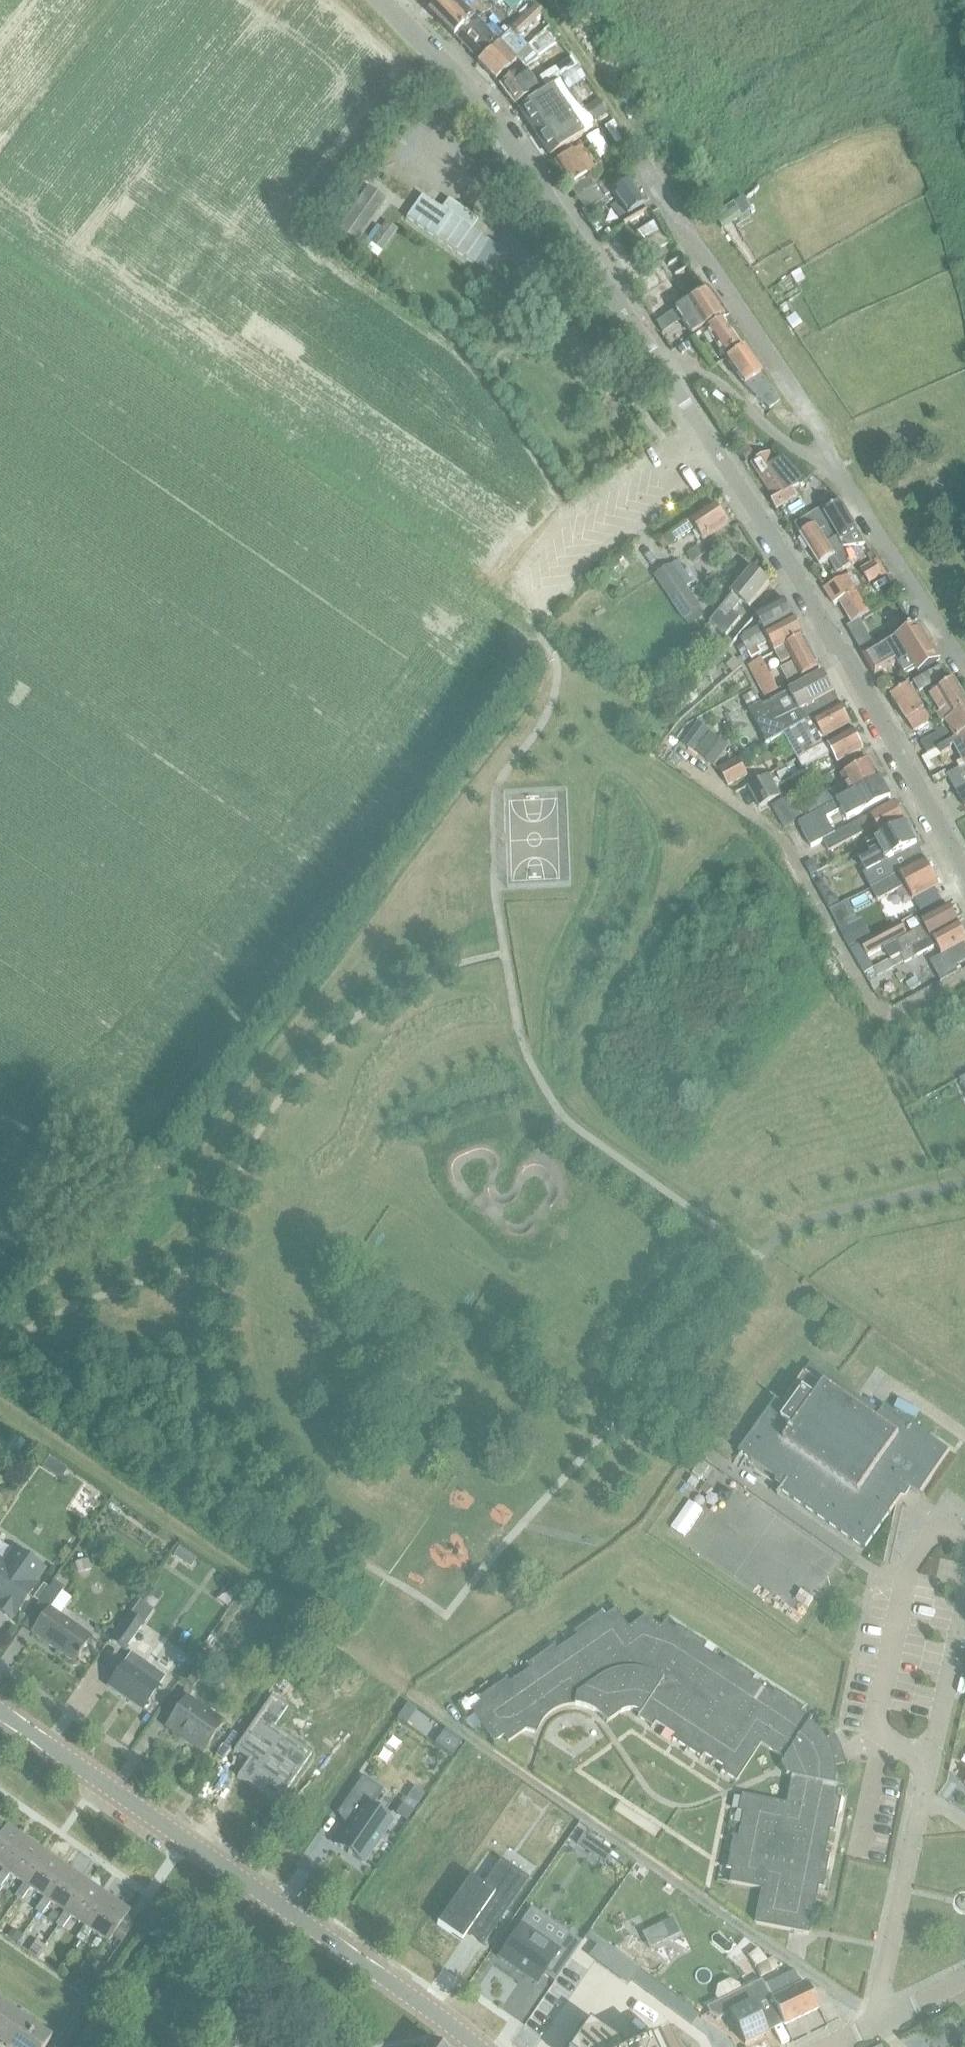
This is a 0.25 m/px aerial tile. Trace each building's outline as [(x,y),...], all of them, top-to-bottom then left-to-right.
[(452,36),(474,15),(459,0),(441,0),(428,12),(452,36)] [(499,42),(478,62),(496,81),(529,48),(517,36),(540,14),(534,7),(499,42)] [(452,36),(478,62),(499,42),(474,15),(452,36)] [(545,24),(535,34),(541,40),(551,30),(545,24)] [(531,49),(537,57),(553,43),(547,36),(531,49)] [(547,91),(559,82),(576,70),(569,62),(541,82),(547,91)] [(499,85),(515,105),(536,87),(522,70),(499,85)] [(560,82),(565,89),(581,79),(576,72),(560,82)] [(547,91),(519,108),(535,132),(551,156),(593,128),(591,125),(607,113),(598,100),(585,110),(577,101),(574,103),(567,93),(560,83),(547,91)] [(586,138),(599,157),(611,149),(597,131),(586,138)] [(579,147),(555,163),(571,186),(570,187),(570,188),(571,189),(592,175),(595,179),(601,175),(603,174),(596,164),(593,167),(579,147)] [(616,173),(599,184),(606,195),(627,181),(617,166),(613,169),(616,173)] [(592,175),(571,189),(586,210),(588,208),(604,197),(606,195),(599,184),(595,179),(592,175)] [(606,195),(604,197),(608,204),(616,198),(620,203),(612,209),(620,221),(644,204),(627,181),(606,195)] [(387,200),(367,187),(337,229),(357,243),(387,200)] [(422,196),(406,219),(489,275),(505,253),(471,230),(478,220),(448,199),(442,209),(422,196)] [(385,215),(370,240),(387,251),(402,225),(385,215)] [(641,225),(649,241),(668,232),(660,216),(641,225)] [(703,289),(674,309),(691,334),(702,326),(720,314),(703,289)] [(708,333),(725,358),(742,347),(721,317),(705,328),(708,333)] [(742,347),(725,358),(746,387),(771,408),(780,402),(742,347)] [(792,488),(803,481),(790,465),(781,471),(769,454),(754,463),(777,498),(773,501),(777,508),(797,496),(792,488)] [(842,503),(824,512),(841,540),(841,549),(867,544),(842,503)] [(716,505),(669,536),(659,543),(664,550),(695,529),(703,540),(729,524),(716,505)] [(841,540),(824,512),(822,509),(799,523),(802,529),(802,532),(820,562),(835,554),(834,553),(841,549),(841,540)] [(861,569),(869,583),(886,573),(878,559),(861,569)] [(674,567),(667,571),(655,579),(667,598),(682,621),(702,609),(674,567)] [(742,603),(750,609),(770,585),(753,571),(710,623),(727,637),(741,619),(734,613),(742,603)] [(840,602),(841,603),(858,592),(849,577),(825,589),(835,605),(840,602)] [(858,592),(841,603),(853,624),(870,613),(858,592)] [(744,646),(795,619),(785,600),(756,615),(762,626),(744,636),(745,637),(741,639),(744,645),(744,646)] [(744,646),(744,645),(738,649),(742,657),(748,653),(752,660),(762,655),(759,649),(769,642),(775,653),(804,637),(795,619),(744,646)] [(864,656),(876,677),(898,662),(906,675),(917,668),(919,672),(935,662),(915,629),(886,646),(884,643),(864,656)] [(804,637),(775,653),(784,667),(793,661),(795,665),(783,672),(792,686),(821,669),(804,637)] [(749,666),(765,698),(778,691),(762,660),(749,666)] [(913,681),(918,690),(946,673),(941,665),(913,681)] [(764,704),(749,712),(767,746),(785,736),(789,734),(799,728),(841,706),(840,705),(834,694),(835,694),(824,674),(765,706),(764,704)] [(932,723),(944,716),(964,704),(964,696),(954,677),(929,692),(939,709),(928,715),(930,720),(932,723)] [(913,730),(930,720),(928,715),(910,684),(892,694),(913,730)] [(944,716),(955,736),(964,730),(964,704),(944,716)] [(798,760),(806,756),(828,744),(825,740),(852,726),(841,705),(841,706),(799,728),(789,734),(785,736),(798,760)] [(927,752),(936,747),(955,736),(944,716),(932,723),(937,731),(921,740),(927,752)] [(684,744),(694,751),(709,731),(698,724),(684,744)] [(828,744),(806,756),(812,765),(833,754),(839,765),(865,751),(854,730),(828,744)] [(950,772),(964,764),(964,761),(964,730),(955,736),(936,747),(950,772)] [(698,755),(714,767),(729,747),(712,735),(698,755)] [(720,771),(728,787),(748,776),(740,760),(720,771)] [(811,817),(880,780),(870,761),(842,776),(847,785),(833,793),(832,791),(797,810),(791,798),(773,808),(785,829),(810,815),(811,817)] [(960,788),(964,785),(964,761),(964,764),(950,772),(960,788)] [(749,787),(760,808),(781,797),(770,776),(749,787)] [(862,813),(890,798),(880,780),(811,817),(799,824),(812,848),(824,842),(835,836),(826,819),(842,810),(847,820),(862,812),(862,813)] [(960,788),(955,791),(964,805),(964,785),(960,788)] [(877,827),(883,838),(907,826),(895,803),(844,831),(835,836),(824,842),(829,852),(877,827)] [(864,875),(871,889),(926,861),(907,826),(883,838),(868,846),(872,854),(859,861),(866,873),(864,875)] [(926,861),(871,889),(877,899),(905,884),(914,901),(940,887),(926,861)] [(930,906),(946,897),(941,888),(925,897),(930,906)] [(862,905),(869,903),(865,891),(839,900),(852,940),(871,933),(862,905)] [(889,930),(901,923),(915,916),(909,904),(883,918),(889,930)] [(898,942),(904,954),(959,924),(950,906),(922,921),(925,928),(898,942)] [(901,923),(889,930),(875,937),(861,945),(867,956),(890,944),(889,942),(907,933),(901,923)] [(904,954),(875,970),(878,976),(904,962),(905,963),(937,946),(943,956),(964,944),(964,935),(959,924),(904,954)] [(914,1363),(908,1373),(928,1385),(934,1376),(914,1363)] [(740,1453),(785,1485),(781,1491),(865,1550),(909,1488),(920,1496),(950,1452),(884,1406),(880,1411),(812,1364),(805,1373),(783,1405),(777,1400),(740,1453)] [(705,1470),(697,1482),(705,1487),(714,1475),(705,1470)] [(43,1571),(13,1550),(4,1564),(0,1561),(0,1612),(10,1619),(13,1615),(15,1617),(36,1587),(33,1585),(43,1571)] [(795,1611),(818,1612),(820,1565),(780,1564),(779,1581),(775,1581),(775,1595),(796,1596),(795,1611)] [(55,1579),(45,1594),(31,1613),(41,1620),(31,1634),(73,1663),(90,1639),(49,1610),(56,1601),(65,1586),(55,1579)] [(236,1605),(245,1605),(245,1585),(236,1585),(236,1605)] [(743,1814),(741,1823),(738,1837),(732,1836),(732,1837),(733,1837),(727,1869),(726,1869),(725,1870),(732,1871),(729,1884),(761,1890),(754,1924),(809,1935),(818,1888),(824,1889),(825,1888),(823,1888),(829,1856),(831,1857),(831,1855),(825,1854),(829,1831),(836,1832),(836,1831),(834,1831),(836,1823),(841,1799),(842,1799),(842,1798),(836,1797),(839,1784),(834,1784),(834,1783),(835,1779),(835,1775),(835,1772),(835,1768),(834,1761),(838,1760),(837,1758),(829,1739),(830,1739),(829,1738),(825,1740),(821,1734),(818,1731),(815,1729),(810,1725),(810,1724),(809,1724),(812,1720),(810,1719),(801,1713),(804,1708),(803,1707),(802,1708),(776,1691),(776,1690),(775,1689),(772,1694),(752,1681),(756,1676),(755,1675),(754,1677),(727,1659),(728,1658),(727,1657),(723,1662),(704,1649),(707,1644),(706,1643),(705,1645),(678,1627),(679,1626),(678,1625),(675,1630),(664,1623),(661,1627),(645,1617),(629,1628),(616,1610),(605,1617),(602,1612),(601,1612),(601,1614),(575,1632),(574,1631),(573,1632),(577,1637),(557,1650),(554,1645),(553,1646),(554,1647),(527,1665),(526,1664),(525,1665),(529,1670),(510,1683),(506,1678),(505,1679),(506,1680),(479,1698),(479,1697),(478,1698),(481,1703),(471,1710),(494,1743),(504,1736),(508,1743),(523,1733),(526,1730),(526,1731),(536,1734),(537,1734),(538,1731),(539,1728),(541,1725),(542,1722),(545,1719),(547,1717),(550,1714),(552,1712),(555,1711),(558,1709),(562,1708),(565,1707),(568,1706),(572,1706),(575,1706),(584,1707),(589,1709),(593,1711),(597,1713),(603,1718),(605,1722),(606,1724),(621,1714),(620,1713),(624,1712),(628,1711),(632,1711),(636,1711),(640,1713),(637,1717),(652,1727),(651,1728),(652,1729),(655,1723),(675,1736),(671,1741),(672,1742),(673,1741),(700,1759),(699,1760),(700,1760),(704,1755),(724,1768),(720,1773),(721,1774),(722,1773),(736,1782),(759,1744),(783,1759),(782,1763),(780,1763),(786,1776),(787,1775),(791,1776),(786,1804),(742,1795),(738,1812),(737,1811),(737,1813),(743,1814)] [(112,1642),(125,1652),(143,1626),(130,1617),(112,1642)] [(206,1642),(198,1654),(181,1679),(194,1688),(212,1663),(211,1663),(219,1650),(206,1642)] [(109,1687),(142,1711),(158,1688),(125,1664),(109,1687)] [(271,1697),(234,1751),(249,1762),(238,1777),(277,1805),(311,1755),(273,1729),(288,1708),(271,1697)] [(189,1743),(202,1752),(222,1724),(187,1699),(169,1725),(191,1741),(189,1743)] [(413,1704),(404,1720),(457,1749),(466,1733),(413,1704)] [(350,1823),(335,1845),(348,1854),(351,1857),(351,1856),(364,1865),(393,1823),(380,1814),(377,1812),(371,1808),(383,1791),(363,1777),(337,1814),(350,1823)] [(2,1870),(5,1871),(26,1841),(5,1826),(0,1833),(0,1868),(2,1870)] [(584,1834),(577,1845),(591,1855),(598,1843),(584,1834)] [(22,1884),(25,1886),(47,1855),(26,1841),(5,1871),(2,1870),(0,1872),(0,1886),(8,1874),(22,1884)] [(43,1898),(46,1900),(67,1869),(47,1855),(25,1886),(22,1884),(13,1897),(20,1901),(29,1888),(43,1898)] [(461,1890),(437,1925),(451,1935),(456,1927),(483,1946),(529,1880),(500,1860),(474,1898),(461,1890)] [(50,1903),(63,1912),(67,1914),(88,1883),(67,1869),(46,1900),(43,1898),(34,1910),(41,1915),(50,1903)] [(70,1916),(84,1926),(87,1928),(108,1897),(88,1883),(67,1914),(63,1912),(55,1925),(61,1929),(70,1916)] [(87,1928),(84,1926),(75,1939),(82,1944),(91,1931),(107,1942),(111,1936),(126,1916),(129,1911),(108,1897),(87,1928)] [(126,1916),(111,1936),(121,1943),(136,1923),(126,1916)] [(525,1920),(498,1959),(537,1985),(543,1975),(555,1983),(581,1944),(569,1935),(562,1945),(525,1920)] [(640,1931),(646,1947),(673,1936),(666,1920),(640,1931)] [(638,1972),(631,1981),(637,1986),(644,1976),(638,1972)] [(794,1972),(765,1986),(781,2019),(784,2026),(819,2009),(806,1983),(800,1986),(794,1972)] [(644,1976),(637,1986),(643,1991),(650,1981),(644,1976)] [(718,2003),(706,2008),(709,2014),(719,2019),(730,2014),(745,2045),(767,2034),(764,2028),(781,2019),(765,1986),(764,1986),(762,1981),(742,1991),(740,1985),(729,1980),(717,1986),(714,1997),(718,2003)] [(650,1981),(643,1991),(649,1995),(656,1985),(650,1981)] [(656,1985),(649,1995),(655,1999),(662,1990),(656,1985)] [(662,1990),(655,1999),(661,2004),(668,1994),(662,1990)] [(668,1994),(661,2004),(667,2008),(674,1999),(668,1994)] [(674,1999),(667,2008),(673,2013),(680,2003),(674,1999)] [(680,2003),(673,2013),(679,2017),(686,2007),(680,2003)] [(16,2015),(0,2004),(0,2038),(16,2015)] [(686,2007),(679,2017),(685,2021),(692,2012),(686,2007)] [(692,2012),(685,2021),(692,2026),(699,2016),(692,2012)] [(5,2046),(19,2046),(33,2027),(16,2015),(0,2038),(0,2044),(5,2046)] [(571,2046),(634,2046),(631,2039),(619,2044),(588,2022),(571,2046)] [(19,2046),(44,2046),(50,2038),(33,2027),(19,2046)] [(657,2036),(635,2046),(662,2046),(657,2036)]
